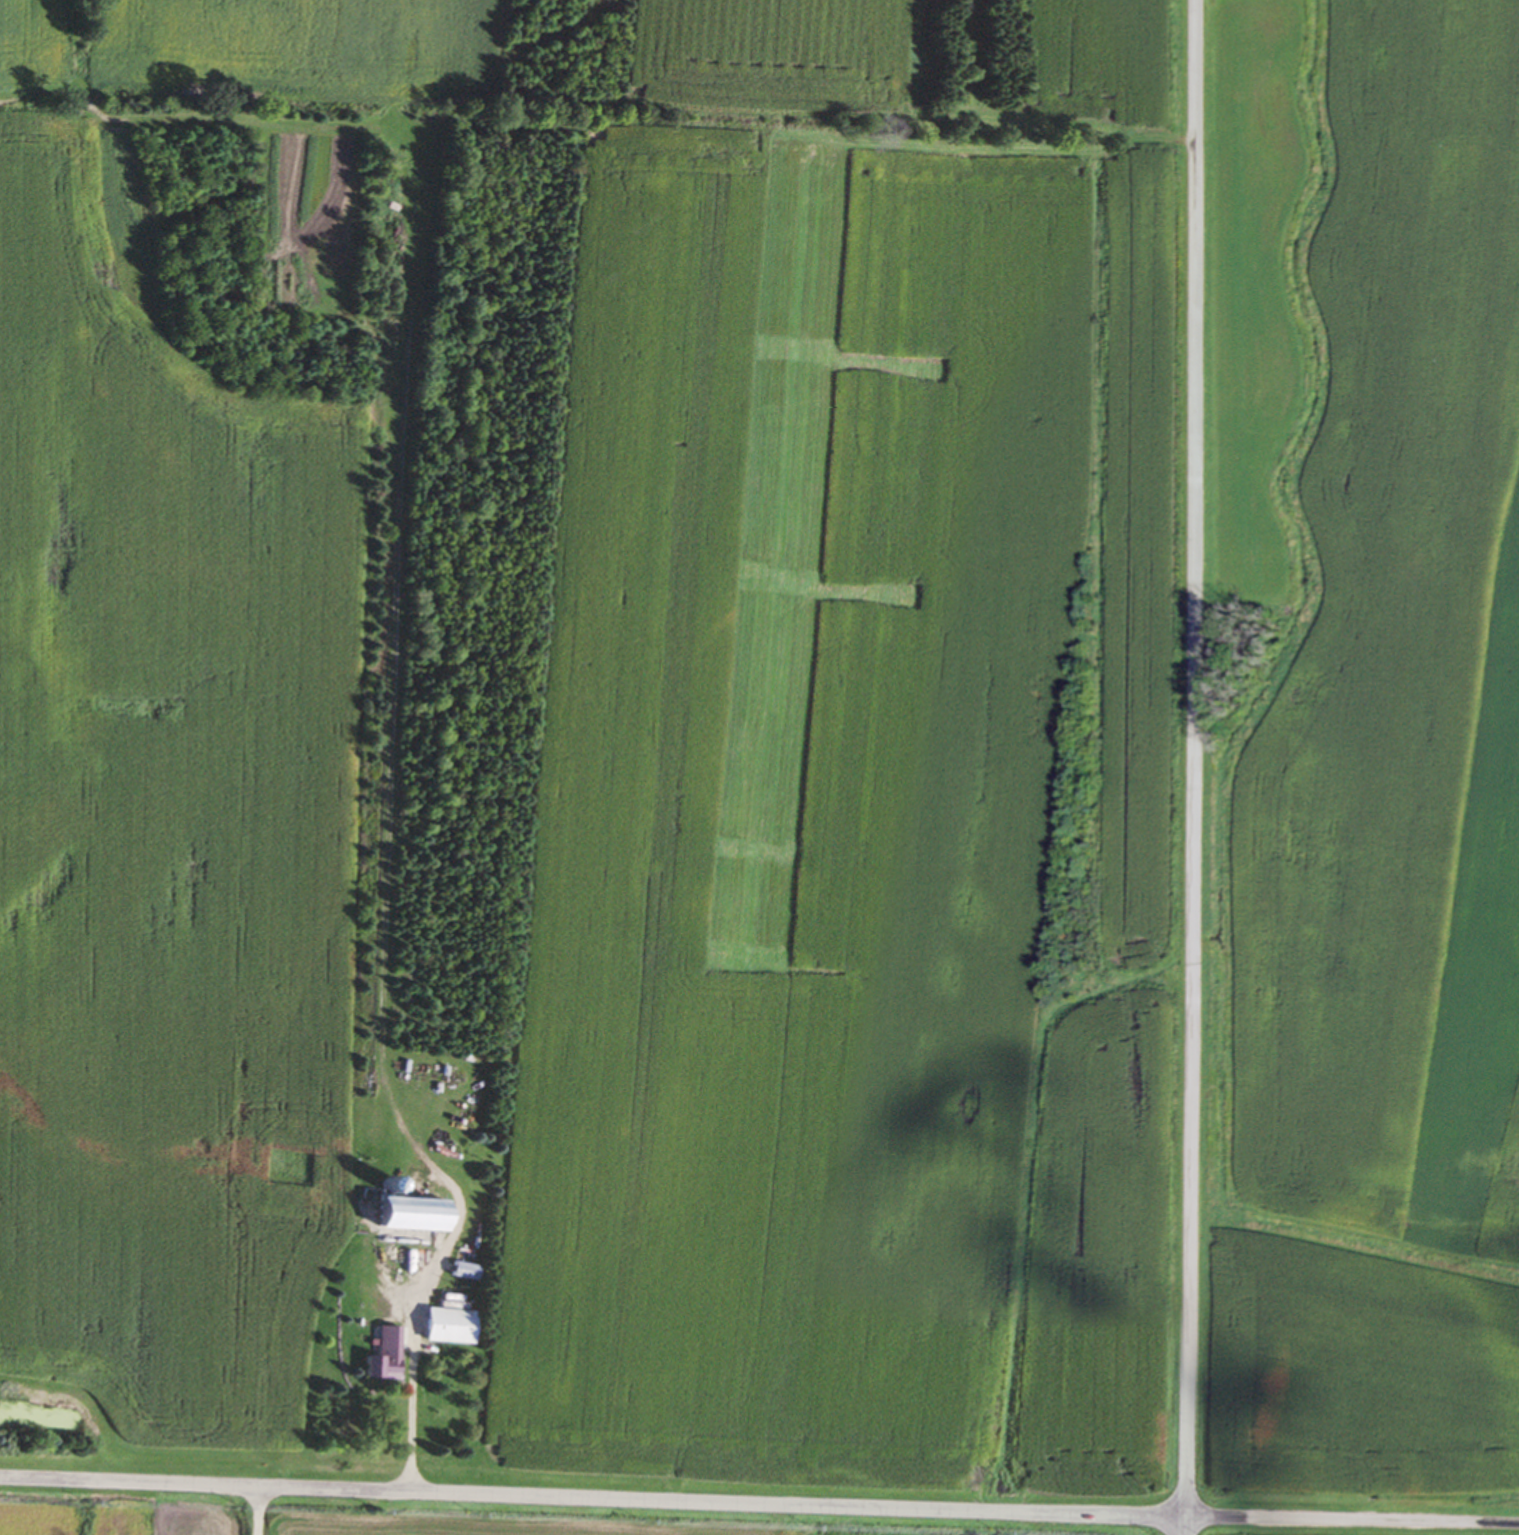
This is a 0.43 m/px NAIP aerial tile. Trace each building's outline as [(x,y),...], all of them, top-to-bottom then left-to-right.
[(443,1233),(444,1201),(370,1199),(369,1231),(443,1233)] [(470,1344),(471,1309),(438,1309),(423,1309),(422,1344),(470,1344)] [(396,1380),(398,1328),(376,1327),(375,1357),(359,1357),(359,1379),(396,1380)]
